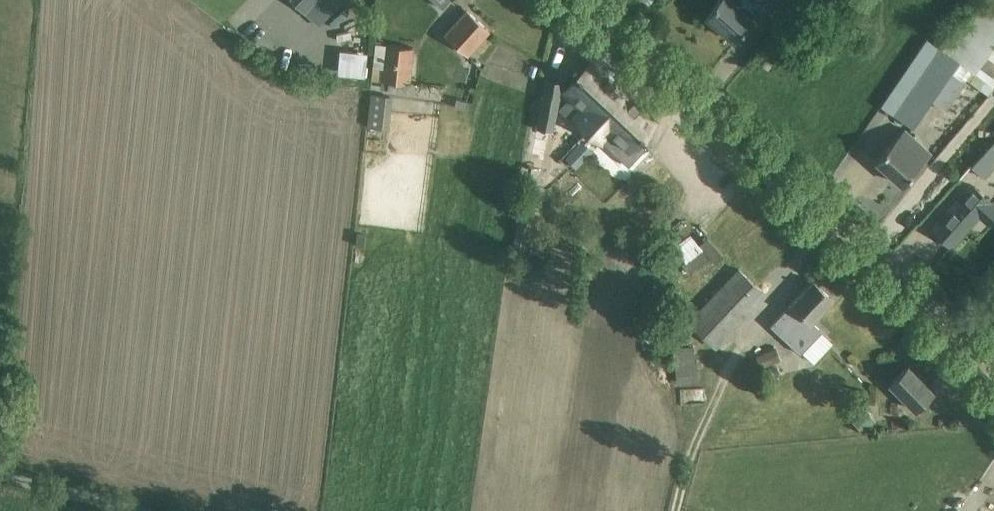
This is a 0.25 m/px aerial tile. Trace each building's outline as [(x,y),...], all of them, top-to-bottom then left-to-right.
[(318,25),(342,0),(292,0),(318,25)] [(435,35),(449,9),(431,0),(416,0),(406,19),(435,35)] [(741,5),(739,7),(735,4),(739,0),(718,0),(705,15),(734,40),(752,18),(751,17),(754,13),(744,5),(741,5)] [(489,30),(466,10),(445,34),(467,54),(489,30)] [(413,47),(384,44),(381,67),(380,80),(409,83),(413,47)] [(942,49),(939,47),(904,98),(923,111),(958,61),(942,49)] [(341,49),(340,74),(368,75),(369,50),(341,49)] [(573,81),(563,91),(583,109),(575,118),(586,129),(586,130),(587,131),(623,92),(615,84),(616,83),(608,76),(607,77),(591,62),(574,81),(573,81)] [(373,66),(371,79),(380,80),(381,67),(373,66)] [(546,80),(536,128),(552,132),(562,83),(546,80)] [(967,106),(958,117),(964,122),(940,151),(950,159),(993,106),(993,90),(993,89),(974,111),(967,106)] [(623,92),(587,131),(589,133),(590,132),(602,143),(603,141),(629,166),(646,147),(639,141),(656,122),(644,112),(640,108),(641,106),(634,99),(632,101),(631,99),(623,92)] [(369,127),(385,128),(386,93),(371,93),(369,127)] [(452,94),(450,106),(458,108),(460,95),(452,94)] [(904,129),(876,161),(901,184),(930,153),(904,129)] [(971,166),(983,177),(993,165),(993,140),(971,166)] [(987,223),(993,215),(993,205),(971,185),(932,229),(951,246),(978,214),(987,223)] [(357,233),(356,245),(363,246),(365,234),(357,233)] [(738,269),(689,323),(717,348),(766,294),(738,269)] [(790,304),(791,304),(771,325),(800,353),(821,330),(812,322),(833,300),(812,280),(790,304)] [(693,344),(672,346),(673,363),(694,361),(693,344)] [(774,345),(754,353),(760,366),(779,357),(774,345)] [(933,392),(908,366),(889,385),(914,410),(933,392)] [(875,419),(863,406),(850,418),(863,431),(875,419)]
